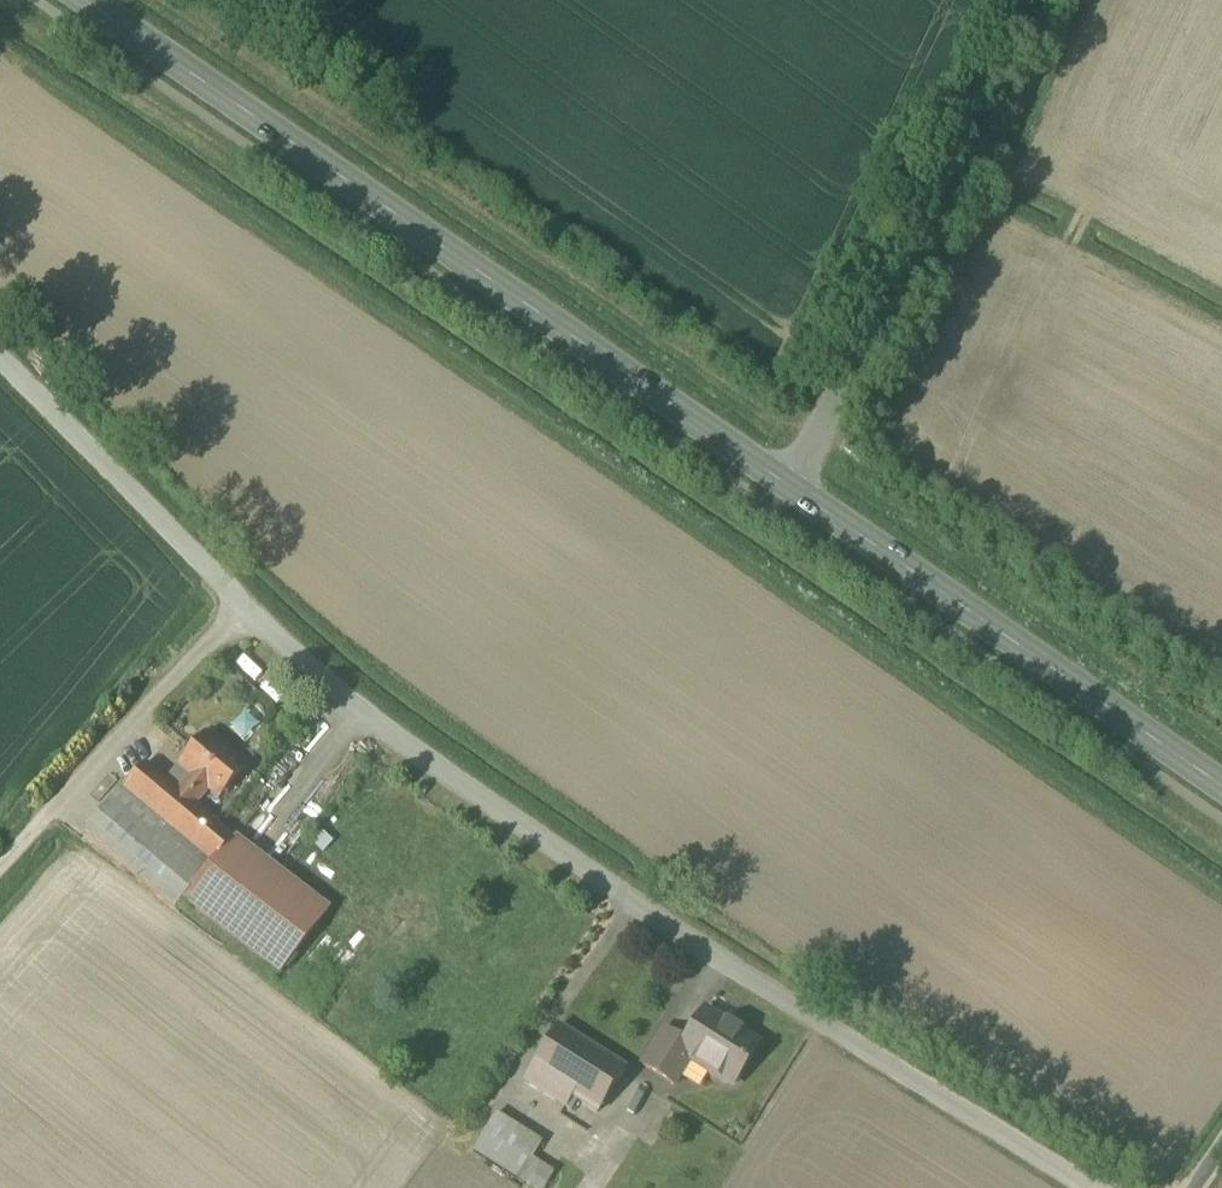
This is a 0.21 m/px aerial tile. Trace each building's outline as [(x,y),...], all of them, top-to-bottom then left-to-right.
[(262,772),(214,736),(184,775),(233,811),(262,772)] [(248,844),(151,765),(94,832),(290,982),(343,914),(248,844)] [(768,1045),(711,1014),(695,1043),(667,1027),(641,1074),(682,1096),(696,1071),(740,1095),(768,1045)] [(636,1077),(563,1031),(527,1087),(573,1116),(581,1105),(607,1122),(636,1077)] [(506,1115),(480,1155),(535,1187),(552,1187),(560,1175),(534,1158),(547,1141),(506,1115)]
